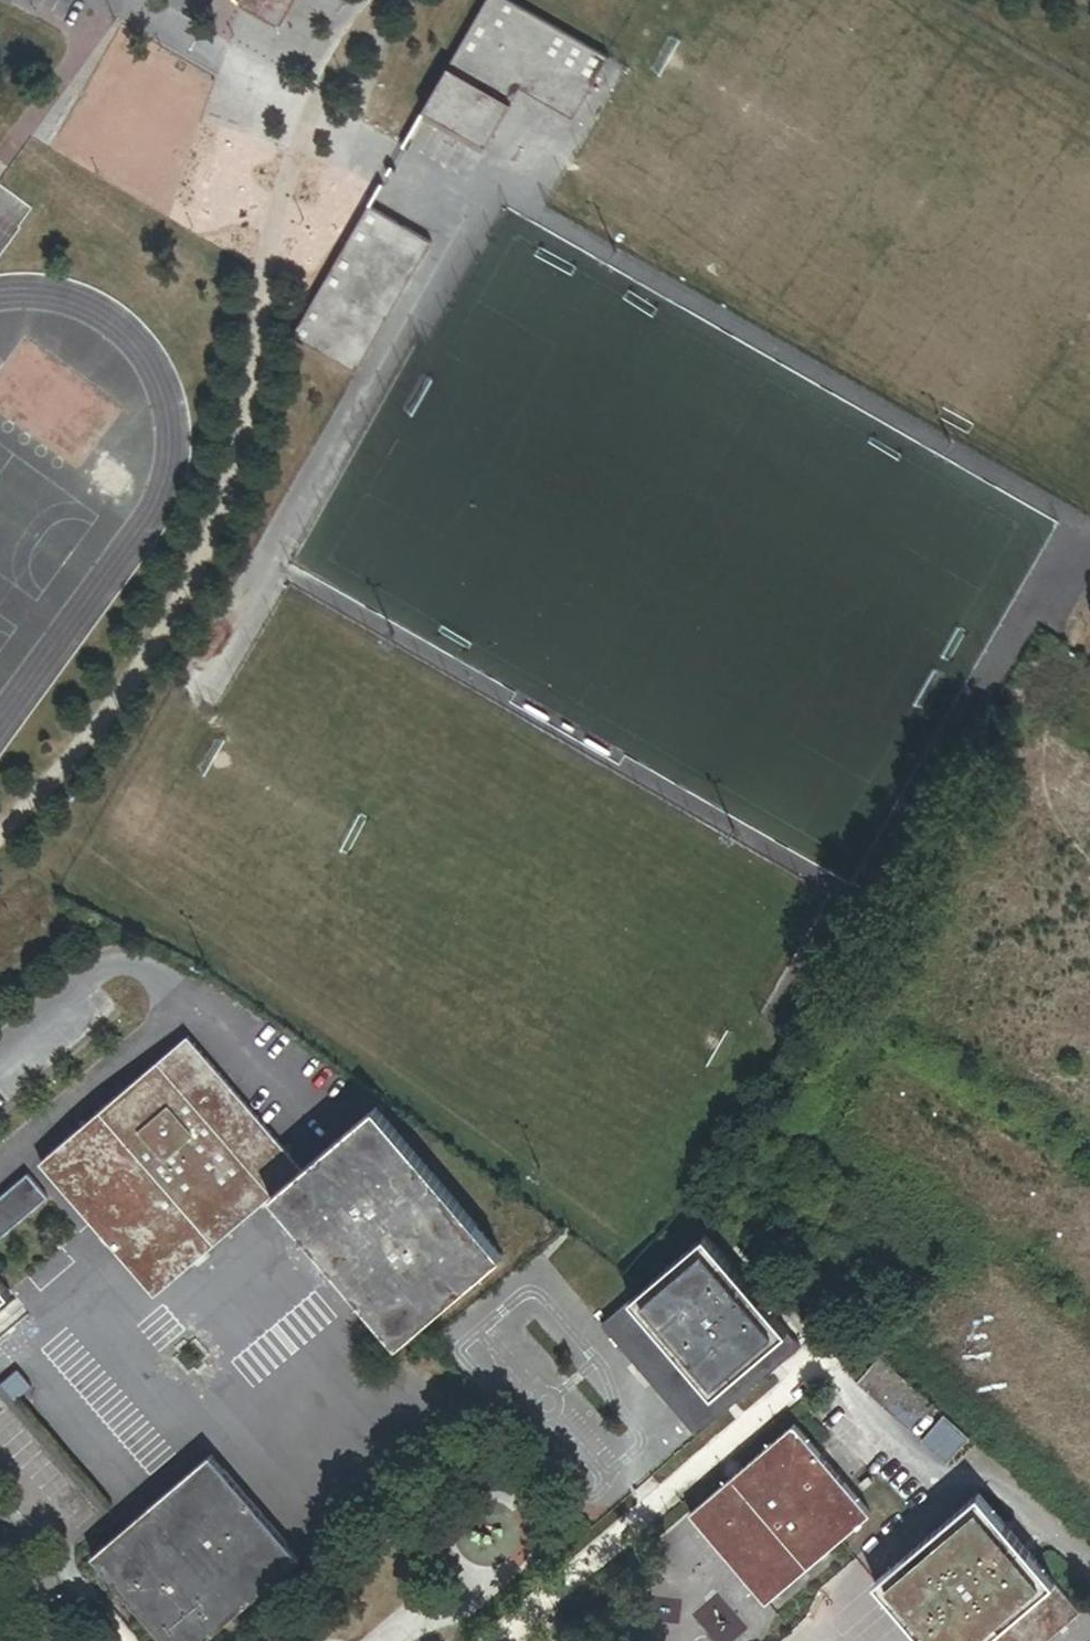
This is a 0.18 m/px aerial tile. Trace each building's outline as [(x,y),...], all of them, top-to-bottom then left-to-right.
[(235,4),(231,11),(273,35),(293,0),(228,0),(235,4)] [(507,0),(485,0),(421,111),(484,148),(518,89),(571,121),(607,59),(507,0)] [(419,248),(361,219),(292,339),(350,374),(419,248)] [(272,1196),(302,1170),(188,1037),(39,1165),(153,1298),(272,1196)] [(374,1109),(302,1170),(272,1196),(400,1346),(502,1258),(374,1109)] [(705,1238),(602,1327),(697,1438),(800,1349),(705,1238)] [(9,1295),(0,1284),(0,1303),(9,1295)] [(930,1408),(876,1360),(855,1383),(909,1432),(930,1408)] [(969,1442),(943,1419),(921,1443),(947,1466),(969,1442)] [(793,1426),(690,1515),(766,1604),(870,1515),(793,1426)] [(299,1561),(210,1457),(92,1558),(163,1640),(206,1640),(299,1561)] [(979,1496),(875,1585),(923,1640),(1048,1640),(1079,1614),(979,1496)]
